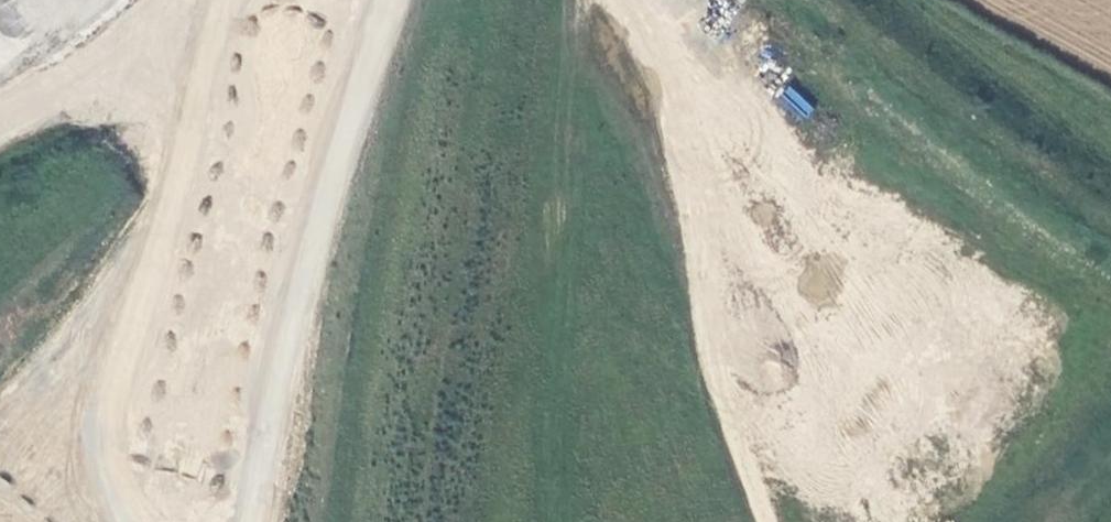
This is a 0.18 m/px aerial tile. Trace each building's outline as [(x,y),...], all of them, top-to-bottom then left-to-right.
[(787,87),(778,100),(804,117),(813,104),(787,87)]
